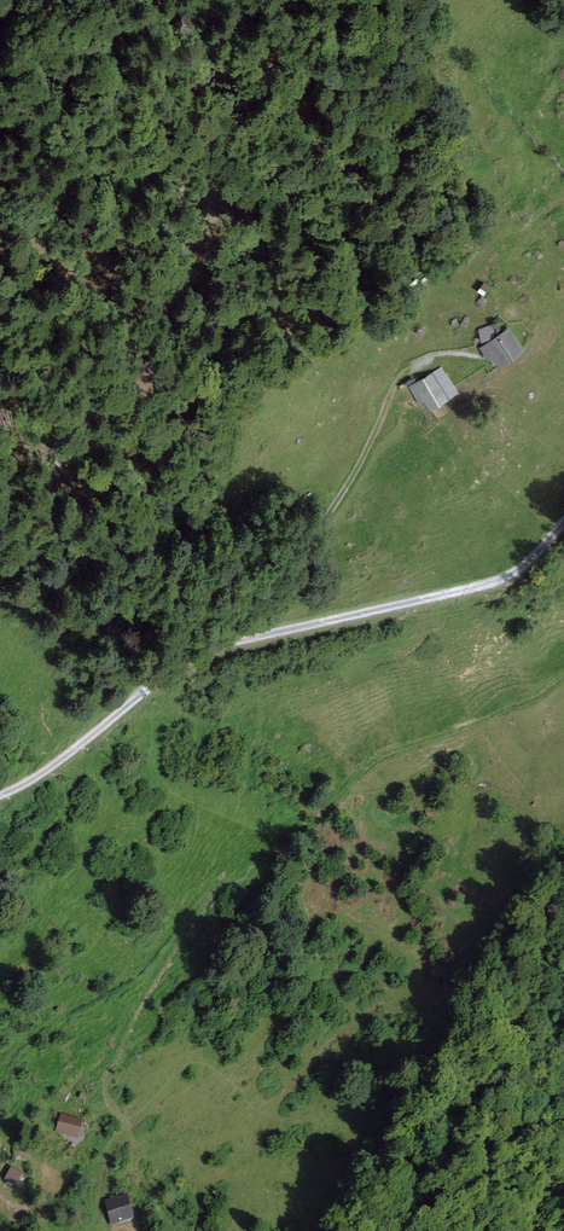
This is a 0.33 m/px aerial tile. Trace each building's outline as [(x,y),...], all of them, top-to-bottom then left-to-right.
[(481,339),(495,334),(492,325),(479,329),(481,339)] [(494,354),(500,363),(521,348),(509,331),(488,346),(494,354)] [(494,354),(488,346),(483,349),(489,357),(494,354)] [(413,384),(429,407),(456,390),(441,368),(413,384)] [(60,1116),(56,1127),(76,1134),(80,1122),(60,1116)] [(12,1168),(6,1179),(16,1184),(22,1173),(12,1168)] [(104,1201),(110,1223),(130,1218),(124,1196),(104,1201)]
